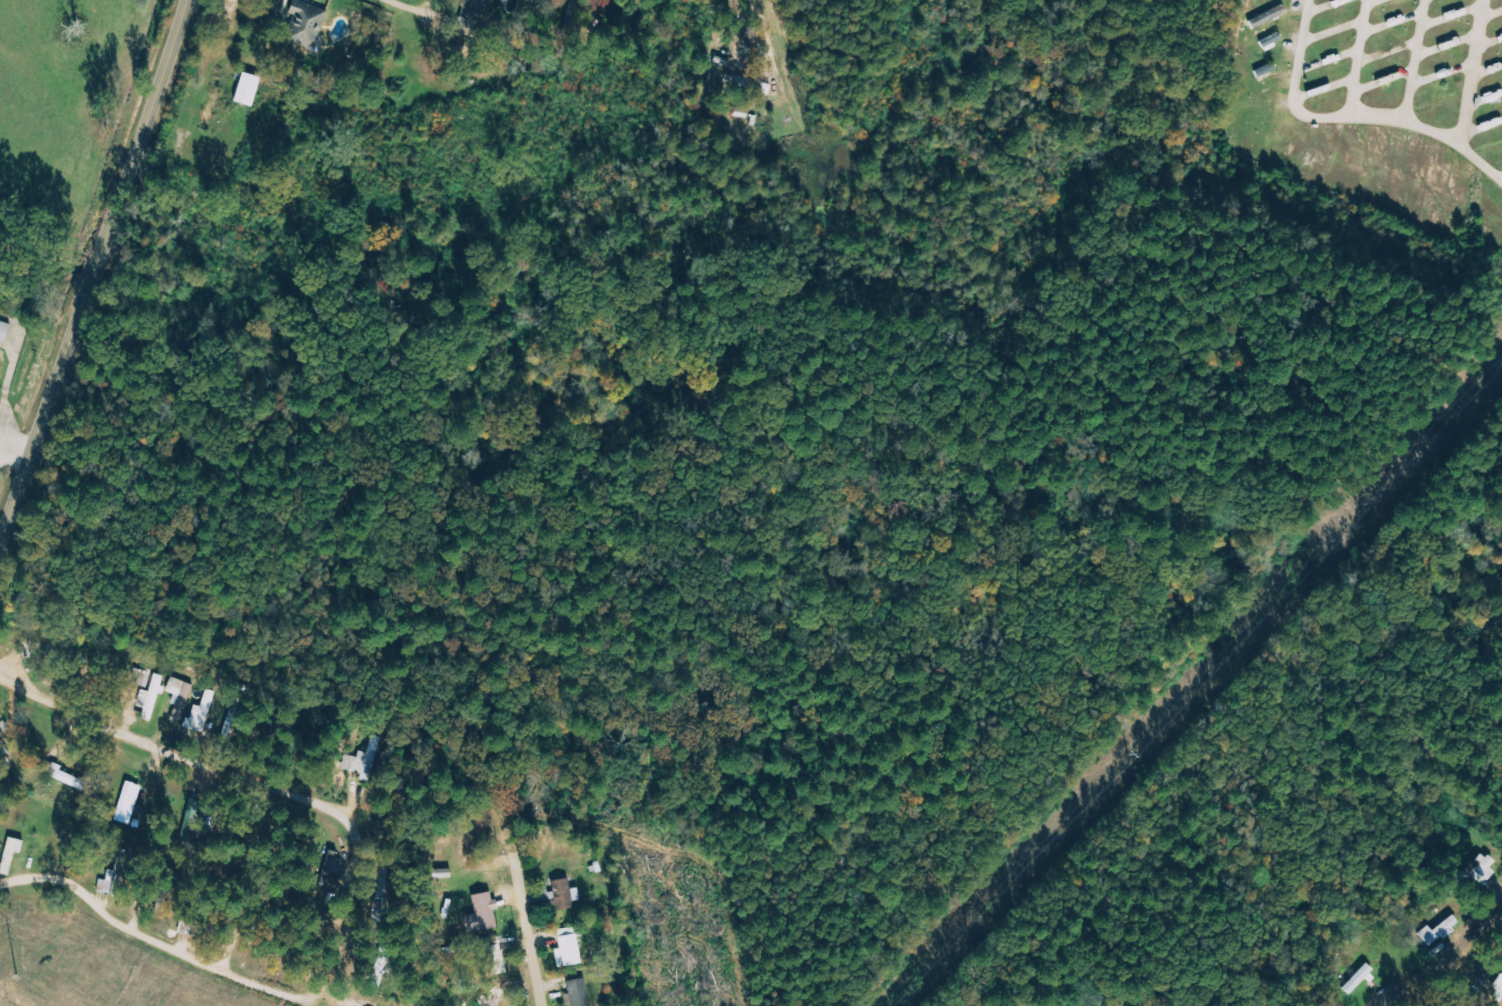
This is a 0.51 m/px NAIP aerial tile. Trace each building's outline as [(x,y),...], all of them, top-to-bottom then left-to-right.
[(328,11),(296,0),(294,0),(281,39),(315,50),(328,11)] [(464,20),(480,20),(480,11),(491,11),(492,0),(464,0),(464,20)] [(1254,29),(1287,13),(1283,5),(1250,20),(1254,29)] [(1264,50),(1283,41),(1279,32),(1260,42),(1264,50)] [(232,102),(250,107),(259,78),(241,72),(232,102)] [(0,322),(0,342),(4,343),(9,325),(0,322)] [(138,705),(144,707),(142,719),(153,722),(160,690),(162,691),(165,676),(155,674),(151,692),(141,690),(138,705)] [(195,686),(172,677),(167,692),(175,695),(171,704),(176,705),(170,721),(180,725),(195,686)] [(212,701),(204,699),(202,707),(194,705),(192,719),(186,718),(184,728),(206,732),(212,701)] [(12,753),(3,736),(10,732),(4,721),(0,723),(0,759),(12,753)] [(343,772),(374,778),(381,737),(372,735),(369,753),(360,751),(358,757),(346,755),(343,772)] [(117,816),(132,820),(140,785),(125,781),(117,816)] [(20,854),(23,841),(7,837),(0,865),(0,874),(7,876),(14,852),(20,854)] [(320,884),(339,888),(345,855),(326,852),(320,884)] [(450,878),(449,869),(431,870),(431,879),(450,878)] [(577,888),(570,889),(568,878),(550,881),(556,911),(573,908),(572,902),(579,901),(577,888)] [(473,915),(463,916),(465,933),(497,929),(492,892),(471,894),(473,915)] [(1460,927),(1453,916),(1431,930),(1429,926),(1418,933),(1427,947),(1460,927)] [(557,967),(580,964),(575,928),(556,930),(559,949),(554,949),(557,967)] [(480,947),(485,977),(506,973),(501,943),(480,947)] [(1365,965),(1342,988),(1352,997),(1374,973),(1365,965)] [(1501,998),(1501,976),(1500,974),(1486,993),(1499,1002),(1501,998)] [(585,979),(567,981),(570,1005),(588,1005),(585,979)]
